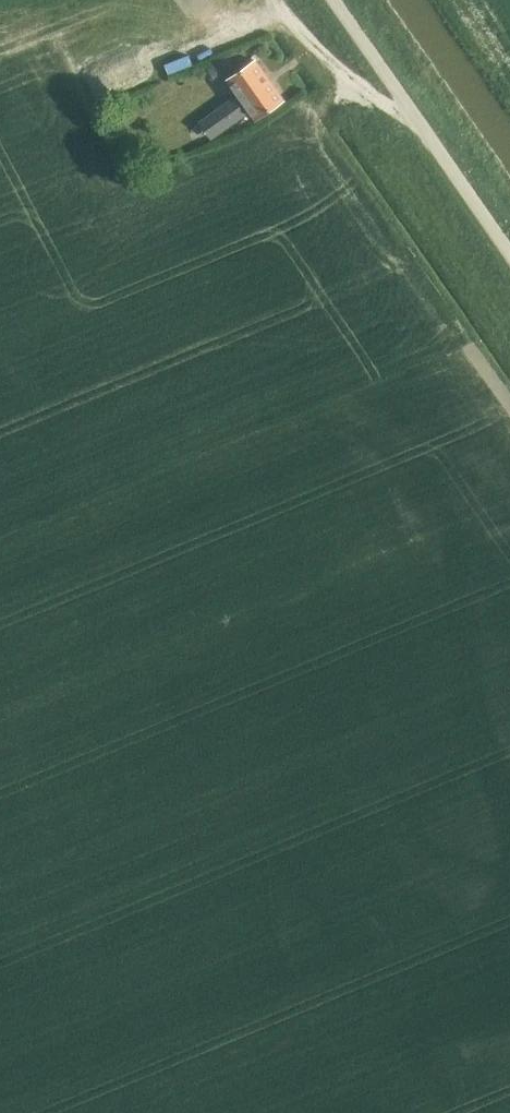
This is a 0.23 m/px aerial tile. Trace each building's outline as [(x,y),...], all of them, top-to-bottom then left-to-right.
[(225,55),(208,68),(218,80),(235,68),(225,55)] [(254,60),(225,80),(241,102),(252,94),(269,81),(254,60)] [(252,94),(241,102),(255,121),(284,101),(269,81),(252,94)] [(233,96),(201,119),(214,136),(246,113),(233,96)]
